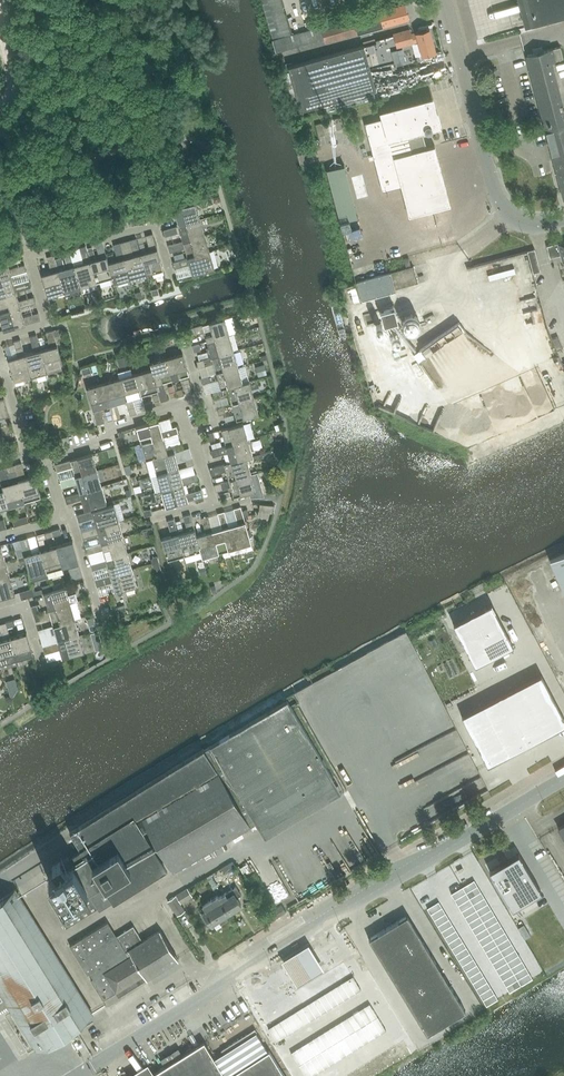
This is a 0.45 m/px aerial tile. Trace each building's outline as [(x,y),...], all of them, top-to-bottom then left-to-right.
[(531,26),(563,18),(563,0),(524,0),(531,26)] [(320,26),(272,39),(275,50),(324,37),(325,40),(409,18),(404,3),(378,10),(353,17),(320,25),(320,26)] [(435,52),(429,28),(416,31),(416,32),(411,33),(410,29),(393,33),(397,47),(419,41),(422,55),(435,52)] [(378,43),(369,45),(372,59),(381,57),(378,43)] [(376,89),(364,45),(288,65),(300,109),(376,89)] [(551,61),(562,58),(559,46),(525,55),(563,199),(563,198),(563,110),(551,61)] [(438,125),(435,115),(431,100),(382,113),(384,118),(364,123),(382,191),(401,186),(409,216),(450,205),(443,177),(435,146),(426,148),(422,129),(424,129),(425,130),(426,131),(427,131),(428,131),(429,131),(430,131),(430,130),(431,130),(431,129),(431,128),(432,128),(432,127),(438,125)] [(335,117),(338,128),(344,126),(341,116),(335,117)] [(316,123),(319,135),(325,133),(322,122),(316,123)] [(343,164),(326,169),(335,204),(339,221),(357,216),(353,200),(343,164)] [(178,225),(200,219),(196,202),(173,209),(174,209),(165,211),(158,213),(160,220),(176,216),(178,225)] [(178,225),(163,229),(165,236),(180,232),(183,241),(205,235),(200,219),(178,225)] [(147,275),(162,270),(163,270),(152,233),(145,235),(150,250),(140,253),(147,275)] [(187,257),(209,251),(205,235),(168,245),(170,252),(185,248),(187,257)] [(147,275),(140,253),(136,238),(129,240),(134,255),(124,257),(130,280),(147,275)] [(104,247),(102,240),(95,242),(97,249),(99,258),(90,260),(96,282),(112,278),(108,262),(106,256),(104,247)] [(124,257),(122,248),(120,242),(113,244),(117,259),(108,262),(112,278),(114,284),(130,280),(124,257)] [(550,258),(560,255),(557,243),(546,246),(550,258)] [(96,282),(90,260),(85,245),(79,247),(83,262),(74,265),(80,287),(96,282)] [(540,271),(534,249),(527,251),(533,273),(540,271)] [(80,287),(74,265),(70,250),(63,252),(67,267),(58,269),(64,292),(80,287)] [(192,274),(214,268),(209,251),(187,257),(172,262),(174,268),(181,266),(189,264),(192,274)] [(58,269),(54,255),(53,254),(47,256),(51,271),(41,274),(47,296),(64,292),(58,269)] [(7,259),(7,258),(0,260),(0,278),(11,275),(26,271),(24,264),(9,268),(7,259)] [(417,282),(416,278),(413,266),(355,281),(360,300),(395,290),(395,288),(417,282)] [(16,291),(31,287),(29,280),(14,284),(11,275),(0,278),(0,296),(16,291)] [(98,293),(109,291),(107,282),(96,283),(98,293)] [(19,301),(16,291),(0,296),(0,313),(20,307),(36,303),(34,296),(27,298),(19,301)] [(23,317),(20,307),(0,313),(0,319),(3,330),(40,320),(38,312),(31,314),(31,315),(23,317)] [(202,324),(187,328),(189,336),(204,331),(207,341),(229,334),(224,318),(202,324)] [(356,327),(360,340),(377,335),(373,322),(356,327)] [(548,332),(557,347),(563,343),(563,332),(558,335),(554,329),(548,332)] [(47,372),(63,367),(53,330),(46,332),(50,347),(41,350),(47,372)] [(211,357),(234,350),(229,334),(207,341),(211,357)] [(47,372),(41,350),(36,335),(30,337),(34,352),(25,354),(31,376),(47,372)] [(31,376),(25,354),(20,339),(13,341),(18,356),(8,359),(14,381),(31,376)] [(194,352),(200,350),(199,343),(192,345),(194,352)] [(216,373),(238,366),(234,350),(211,357),(216,373)] [(172,380),(189,375),(182,353),(166,357),(172,380)] [(163,382),(172,380),(166,357),(149,362),(151,369),(158,391),(161,401),(168,399),(163,382)] [(551,373),(558,371),(554,357),(547,359),(551,373)] [(205,366),(203,360),(203,359),(196,361),(198,368),(205,366)] [(242,383),(243,382),(238,366),(216,373),(221,389),(227,387),(242,383)] [(141,395),(158,391),(151,369),(135,373),(141,395)] [(131,398),(141,395),(135,373),(119,378),(125,400),(128,408),(130,415),(136,413),(134,406),(131,398)] [(201,377),(203,384),(209,382),(208,375),(201,377)] [(109,405),(125,400),(119,378),(103,383),(109,405)] [(231,403),(254,397),(249,380),(243,382),(242,383),(227,387),(231,403)] [(100,407),(109,405),(103,383),(86,387),(97,424),(104,422),(100,407)] [(177,397),(184,395),(182,388),(175,390),(177,397)] [(212,391),(212,392),(214,398),(221,396),(219,389),(212,391)] [(4,396),(3,392),(0,393),(0,416),(9,414),(4,396)] [(254,397),(231,403),(236,420),(258,414),(254,397)] [(146,410),(152,408),(150,402),(144,403),(146,410)] [(223,406),(219,407),(216,408),(218,414),(225,412),(223,406)] [(19,418),(29,412),(27,407),(17,413),(19,418)] [(112,413),(114,419),(120,417),(118,411),(112,413)] [(535,416),(528,419),(534,431),(541,428),(535,416)] [(161,430),(159,422),(158,420),(136,427),(141,443),(163,437),(178,433),(176,426),(161,430)] [(226,446),(248,439),(243,423),(221,429),(226,446)] [(471,425),(463,436),(468,441),(477,430),(471,425)] [(215,439),(213,432),(213,431),(206,433),(208,440),(215,439)] [(167,453),(163,437),(141,443),(145,460),(152,458),(167,453)] [(246,457),(246,458),(253,456),(248,439),(226,446),(223,447),(217,448),(211,450),(213,457),(219,455),(228,452),(230,461),(246,457)] [(176,451),(183,449),(181,442),(174,444),(176,451)] [(157,474),(179,468),(174,451),(167,453),(152,458),(157,474)] [(75,476),(97,470),(92,453),(55,464),(57,471),(72,467),(75,476)] [(187,466),(194,464),(192,457),(185,459),(187,466)] [(251,474),(246,458),(246,457),(230,461),(209,468),(211,475),(226,470),(229,480),(251,474)] [(34,475),(26,477),(21,462),(14,465),(15,470),(18,479),(24,502),(41,497),(34,475)] [(24,502),(18,479),(15,470),(14,465),(6,467),(10,482),(2,484),(3,489),(8,506),(24,502)] [(196,473),(181,477),(179,468),(157,474),(161,490),(183,484),(198,479),(196,473)] [(80,492),(102,486),(97,470),(75,476),(60,481),(62,487),(77,483),(80,492)] [(229,480),(214,484),(215,491),(230,486),(233,496),(249,492),(250,497),(264,496),(257,472),(251,474),(229,480)] [(201,489),(186,493),(183,484),(161,490),(166,507),(202,496),(201,489)] [(84,509),(106,503),(102,486),(80,492),(65,497),(66,503),(81,499),(84,509)] [(0,490),(0,509),(8,506),(3,489),(0,490)] [(96,527),(118,521),(113,504),(76,515),(78,521),(93,517),(96,527)] [(245,521),(244,517),(241,506),(234,508),(238,523),(228,526),(234,548),(251,543),(245,521)] [(234,548),(228,526),(224,511),(217,513),(222,528),(212,530),(218,552),(234,548)] [(194,528),(192,520),(190,514),(183,516),(186,527),(185,531),(178,533),(184,555),(200,551),(196,535),(194,528)] [(218,552),(212,530),(208,515),(201,517),(205,532),(196,535),(200,551),(202,557),(218,552)] [(184,555),(178,533),(174,518),(167,520),(171,535),(161,538),(167,560),(184,555)] [(101,543),(123,537),(118,521),(96,527),(81,531),(83,538),(98,534),(101,543)] [(61,535),(54,537),(56,545),(62,567),(68,566),(72,579),(82,576),(79,563),(72,541),(64,543),(61,535)] [(19,539),(19,540),(21,545),(20,545),(24,554),(31,552),(28,543),(29,543),(27,537),(19,539)] [(105,559),(127,553),(123,537),(101,543),(86,547),(88,554),(103,550),(105,559)] [(46,572),(62,567),(56,545),(40,550),(46,572)] [(30,576),(46,572),(40,550),(24,554),(30,576)] [(110,575),(132,569),(127,553),(105,559),(90,563),(92,570),(107,566),(110,575)] [(563,593),(563,554),(550,560),(563,593)] [(10,577),(5,561),(0,562),(0,580),(10,577)] [(120,594),(124,589),(137,585),(132,569),(110,575),(95,579),(97,586),(112,582),(115,591),(115,592),(120,594)] [(15,593),(10,577),(0,580),(0,598),(15,593)] [(48,609),(70,603),(66,586),(43,593),(48,609)] [(53,625),(75,619),(70,603),(48,609),(53,625)] [(476,665),(513,646),(491,604),(454,624),(476,665)] [(42,645),(80,635),(75,619),(53,625),(55,633),(40,638),(42,645)] [(7,627),(6,622),(0,623),(0,631),(2,639),(0,639),(0,661),(1,664),(2,669),(17,664),(16,659),(17,659),(10,637),(7,627)] [(17,659),(32,655),(33,654),(26,632),(10,637),(17,659)] [(45,653),(60,649),(62,658),(84,651),(80,635),(42,645),(45,653)] [(58,652),(42,656),(44,663),(60,659),(58,652)] [(547,734),(563,725),(563,719),(541,675),(521,685),(547,734)] [(521,685),(502,696),(527,745),(547,734),(521,685)] [(374,804),(400,790),(346,691),(317,706),(337,744),(334,746),(340,757),(331,762),(335,770),(331,772),(333,776),(345,769),(348,774),(356,770),(374,804)] [(482,706),(508,755),(527,745),(502,696),(482,706)] [(287,701),(208,747),(252,825),(332,778),(321,758),(287,701)] [(462,716),(488,765),(508,755),(482,706),(462,716)] [(173,872),(252,825),(208,747),(204,750),(203,748),(69,832),(80,849),(52,867),(56,874),(48,879),(62,903),(54,908),(66,927),(98,907),(99,909),(164,867),(141,830),(145,827),(173,872)] [(363,805),(355,789),(344,795),(353,811),(363,805)] [(518,853),(488,870),(512,909),(541,891),(518,853)] [(232,861),(220,869),(223,874),(235,867),(232,861)] [(474,880),(462,887),(466,893),(477,886),(474,880)] [(236,886),(218,897),(227,914),(241,905),(236,898),(241,895),(236,886)] [(477,886),(466,893),(469,898),(481,892),(477,886)] [(462,887),(451,894),(454,899),(466,893),(462,887)] [(167,901),(177,916),(185,911),(180,903),(192,896),(187,888),(175,896),(167,901)] [(92,1013),(15,890),(0,899),(0,994),(34,1049),(92,1013)] [(481,892),(469,898),(472,904),(484,897),(481,892)] [(466,893),(454,899),(458,905),(469,898),(466,893)] [(217,895),(202,905),(206,911),(201,913),(208,925),(218,919),(220,924),(229,919),(227,914),(218,897),(217,895)] [(484,897),(472,904),(476,910),(487,903),(484,897)] [(469,898),(458,905),(461,911),(472,904),(469,898)] [(438,901),(427,908),(430,914),(442,907),(438,901)] [(487,903),(476,910),(479,916),(491,909),(487,903)] [(269,922),(285,911),(281,904),(264,915),(269,922)] [(472,904),(461,911),(464,917),(476,910),(472,904)] [(442,907),(430,914),(434,920),(445,913),(442,907)] [(491,909),(479,916),(483,921),(494,914),(491,909)] [(476,910),(464,917),(468,922),(479,916),(476,910)] [(445,913),(434,920),(437,925),(449,918),(445,913)] [(494,914),(483,921),(486,927),(498,920),(494,914)] [(479,916),(468,922),(471,928),(483,921),(479,916)] [(406,917),(367,940),(424,1035),(463,1012),(406,917)] [(449,918),(437,925),(441,931),(452,924),(449,918)] [(498,920),(486,927),(490,933),(501,926),(498,920)] [(483,921),(471,928),(475,934),(486,927),(483,921)] [(146,979),(178,959),(159,930),(142,941),(133,926),(116,936),(112,931),(107,922),(69,945),(87,974),(90,972),(93,977),(90,979),(103,1000),(143,974),(146,979)] [(452,924),(441,931),(444,937),(456,930),(452,924)] [(524,924),(518,928),(525,939),(530,936),(524,924)] [(501,926),(490,933),(493,938),(504,932),(501,926)] [(486,927),(475,934),(478,940),(490,933),(486,927)] [(456,930),(444,937),(448,942),(459,936),(456,930)] [(504,932),(493,938),(496,944),(508,937),(504,932)] [(490,933),(478,940),(481,945),(493,938),(490,933)] [(459,936),(448,942),(451,948),(463,941),(459,936)] [(508,937),(496,944),(500,950),(511,943),(508,937)] [(493,938),(481,945),(485,951),(496,944),(493,938)] [(463,941),(451,948),(455,954),(466,947),(463,941)] [(280,958),(296,984),(323,967),(308,942),(280,958)] [(511,943),(500,950),(503,956),(515,949),(511,943)] [(496,944),(485,951),(488,957),(500,950),(496,944)] [(466,947),(455,954),(458,960),(469,953),(466,947)] [(515,949),(503,956),(507,961),(518,955),(515,949)] [(500,950),(488,957),(492,963),(503,956),(500,950)] [(469,953),(458,960),(462,965),(473,958),(469,953)] [(518,955),(507,961),(510,967),(522,960),(518,955)] [(503,956),(492,963),(495,968),(507,961),(503,956)] [(473,958),(462,965),(465,971),(476,964),(473,958)] [(522,960),(510,967),(513,973),(525,966),(522,960)] [(507,961),(495,968),(499,974),(510,967),(507,961)] [(476,964),(465,971),(469,977),(480,970),(476,964)] [(525,966),(513,973),(517,979),(528,972),(525,966)] [(510,967),(499,974),(502,980),(513,973),(510,967)] [(480,970),(469,977),(472,982),(483,975),(480,970)] [(528,972),(517,979),(520,984),(532,978),(528,972)] [(513,973),(502,980),(505,985),(517,979),(513,973)] [(483,975),(472,982),(475,988),(487,981),(483,975)] [(517,979),(505,985),(509,991),(520,984),(517,979)] [(347,980),(341,983),(349,996),(355,993),(351,986),(349,983),(347,980)] [(487,981),(475,988),(479,994),(490,987),(487,981)] [(341,983),(335,987),(343,1000),(349,996),(341,983)] [(356,983),(351,986),(355,993),(360,989),(356,983)] [(335,987),(330,990),(338,1003),(343,1000),(335,987)] [(490,987),(479,994),(482,999),(494,993),(490,987)] [(330,990),(324,994),(332,1007),(338,1003),(330,990)] [(494,993),(482,999),(486,1005),(497,998),(494,993)] [(324,994),(318,997),(327,1010),(332,1007),(324,994)] [(318,997),(313,1001),(321,1014),(327,1010),(318,997)] [(313,1001),(307,1004),(315,1017),(321,1014),(313,1001)] [(307,1004),(302,1008),(310,1021),(315,1017),(307,1004)] [(369,1004),(364,1007),(367,1013),(372,1009),(369,1004)] [(364,1007),(352,1014),(360,1027),(366,1024),(372,1020),(369,1017),(367,1013),(364,1007)] [(302,1008),(296,1011),(304,1024),(310,1021),(302,1008)] [(296,1011),(290,1015),(298,1028),(304,1024),(296,1011)] [(352,1014),(347,1018),(355,1031),(360,1027),(352,1014)] [(290,1015),(284,1018),(293,1031),(298,1028),(290,1015)] [(284,1018),(279,1022),(287,1034),(293,1031),(284,1018)] [(347,1018),(341,1021),(349,1034),(355,1031),(347,1018)] [(372,1020),(366,1024),(374,1037),(380,1033),(377,1028),(374,1024),(372,1020)] [(341,1021),(335,1025),(344,1038),(349,1034),(341,1021)] [(279,1022),(273,1025),(281,1038),(287,1034),(279,1022)] [(366,1024),(360,1027),(369,1040),(374,1037),(366,1024)] [(273,1025),(268,1028),(276,1041),(281,1038),(273,1025)] [(335,1025),(330,1028),(338,1041),(344,1038),(335,1025)] [(382,1025),(377,1028),(380,1033),(385,1030),(382,1025)] [(360,1027),(355,1031),(363,1044),(369,1040),(360,1027)] [(330,1028),(324,1032),(332,1045),(338,1041),(330,1028)] [(355,1031),(349,1034),(357,1047),(363,1044),(355,1031)] [(269,1050),(267,1051),(256,1032),(214,1059),(203,1042),(182,1055),(178,1049),(161,1059),(165,1066),(149,1075),(285,1075),(269,1050)] [(324,1032),(319,1035),(327,1048),(332,1045),(324,1032)] [(349,1034),(344,1038),(352,1051),(357,1047),(349,1034)] [(319,1035),(313,1039),(321,1052),(327,1048),(319,1035)] [(344,1038),(338,1041),(346,1054),(352,1051),(344,1038)] [(313,1039),(307,1042),(315,1055),(321,1052),(313,1039)] [(402,1040),(397,1043),(400,1049),(406,1045),(402,1040)] [(338,1041),(332,1045),(340,1058),(346,1054),(338,1041)] [(307,1042),(302,1046),(310,1059),(315,1055),(307,1042)] [(397,1043),(391,1047),(399,1060),(405,1056),(402,1052),(400,1049),(397,1043)] [(332,1045),(327,1048),(335,1061),(340,1058),(332,1045)] [(302,1046),(296,1049),(304,1062),(310,1059),(302,1046)] [(391,1047),(385,1050),(393,1063),(399,1060),(391,1047)] [(327,1048),(321,1052),(329,1065),(335,1061),(327,1048)] [(296,1049),(291,1053),(299,1066),(304,1062),(296,1049)] [(385,1050),(380,1053),(388,1067),(393,1063),(385,1050)] [(321,1052),(315,1055),(324,1068),(329,1065),(321,1052)] [(380,1053),(374,1057),(382,1070),(388,1067),(380,1053)] [(315,1055),(310,1059),(318,1072),(324,1068),(315,1055)] [(374,1057),(369,1060),(377,1073),(382,1070),(374,1057)] [(310,1059),(304,1062),(312,1075),(318,1072),(310,1059)] [(363,1064),(370,1075),(373,1075),(377,1073),(369,1060),(363,1064)] [(299,1066),(305,1075),(311,1075),(312,1075),(304,1062),(299,1066)] [(357,1067),(363,1075),(370,1075),(363,1064),(357,1067)] [(352,1071),(355,1075),(363,1075),(357,1067),(352,1071)]
